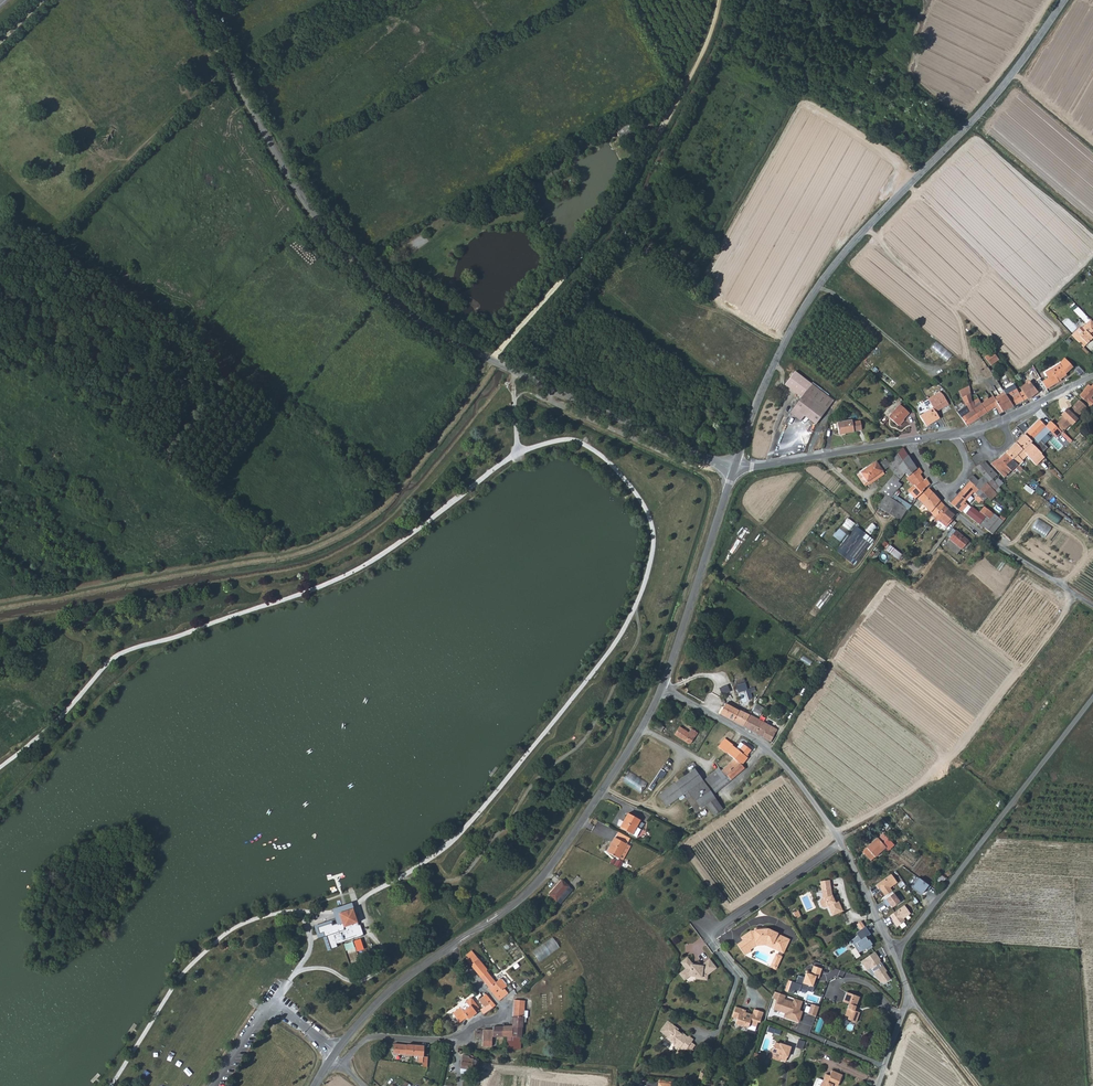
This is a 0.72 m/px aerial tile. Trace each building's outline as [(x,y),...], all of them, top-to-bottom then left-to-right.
[(617,127),(622,136),(632,130),(627,121),(617,127)] [(410,244),(415,251),(430,241),(425,234),(410,244)] [(1085,331),(1083,333),(1076,340),(1084,347),(1092,338),(1092,331),(1089,327),(1085,331)] [(1076,340),(1083,333),(1080,330),(1073,337),(1076,340)] [(990,351),(982,358),(989,367),(997,360),(990,351)] [(987,367),(977,352),(970,357),(976,366),(978,364),(982,370),(987,367)] [(1048,378),(1042,382),(1047,389),(1060,382),(1060,381),(1068,376),(1067,374),(1073,366),(1068,359),(1062,367),(1060,363),(1045,373),(1048,378)] [(833,401),(795,372),(785,385),(802,398),(790,413),(801,421),(805,417),(816,425),(832,403),(833,401)] [(907,389),(914,395),(926,379),(919,374),(907,389)] [(971,374),(967,375),(970,389),(972,401),(973,401),(974,405),(980,402),(978,398),(980,394),(978,383),(975,384),(974,378),(971,378),(971,374)] [(996,380),(992,383),(991,384),(995,390),(991,393),(993,396),(988,399),(987,398),(984,400),(985,401),(973,410),(978,418),(995,407),(999,414),(1012,406),(1003,390),(996,380)] [(1027,399),(1028,400),(1038,392),(1030,381),(1021,388),(1022,391),(1023,392),(1023,393),(1027,399)] [(1019,392),(1013,383),(1003,390),(1012,406),(1027,399),(1023,393),(1023,392),(1022,391),(1019,392)] [(1088,385),(1080,396),(1091,406),(1092,403),(1092,400),(1090,397),(1092,395),(1092,389),(1091,387),(1088,385)] [(943,396),(940,393),(927,400),(930,405),(935,412),(943,407),(944,407),(949,405),(943,396)] [(927,400),(917,406),(921,411),(923,409),(930,405),(927,400)] [(1079,400),(1063,417),(1071,424),(1078,416),(1087,407),(1079,400)] [(909,413),(899,405),(894,410),(903,420),(909,413)] [(923,409),(928,416),(935,412),(930,405),(923,409)] [(903,420),(894,410),(888,417),(898,426),(903,420)] [(1056,425),(1063,432),(1071,424),(1063,417),(1056,425)] [(1031,440),(1043,428),(1046,430),(1048,428),(1039,419),(1024,434),(1031,440)] [(852,420),(837,423),(839,435),(854,432),(852,420)] [(1032,442),(1033,443),(1046,430),(1043,428),(1031,440),(1031,441),(1032,442)] [(1031,440),(1024,434),(1019,440),(1005,453),(1023,470),(1028,475),(1031,472),(1029,471),(1031,469),(1033,470),(1034,469),(1029,463),(1026,466),(1024,463),(1022,463),(1023,461),(1028,455),(1037,465),(1044,457),(1041,454),(1042,453),(1031,442),(1032,442),(1031,441),(1031,440)] [(895,475),(899,480),(906,473),(918,486),(923,481),(925,480),(920,474),(917,468),(903,447),(888,465),(889,466),(895,475)] [(970,458),(974,466),(988,458),(984,450),(970,458)] [(1015,467),(1020,472),(1023,470),(1005,453),(1000,458),(990,464),(997,471),(998,471),(1004,477),(1015,467)] [(889,466),(888,465),(885,460),(878,465),(875,462),(860,473),(867,482),(870,480),(881,473),(889,466)] [(997,475),(990,468),(988,466),(987,467),(985,465),(978,470),(983,476),(988,482),(991,480),(998,487),(1004,482),(1002,480),(1000,482),(998,479),(999,477),(997,475)] [(882,475),(881,473),(870,480),(872,482),(882,475)] [(895,475),(884,488),(889,491),(894,486),(896,483),(899,480),(895,475)] [(970,482),(974,486),(979,482),(977,481),(972,475),(968,480),(970,482)] [(977,481),(979,482),(974,486),(979,490),(988,482),(983,476),(977,481)] [(990,501),(993,498),(997,494),(996,494),(1001,490),(998,487),(991,480),(988,482),(979,490),(987,498),(990,501)] [(918,486),(910,492),(916,498),(923,491),(922,491),(927,486),(923,481),(918,486)] [(967,500),(974,492),(977,496),(981,501),(982,502),(986,498),(987,498),(979,490),(974,486),(970,482),(959,493),(967,500)] [(893,494),(898,489),(894,486),(889,491),(889,492),(886,495),(899,503),(901,501),(893,494)] [(929,488),(918,499),(923,504),(933,492),(929,488)] [(923,504),(936,516),(944,505),(933,492),(923,504)] [(957,510),(958,509),(961,512),(968,505),(965,502),(967,500),(959,493),(950,503),(957,510)] [(899,503),(886,495),(880,502),(899,518),(908,508),(899,503)] [(911,505),(905,499),(902,503),(908,508),(911,505)] [(955,515),(944,505),(936,516),(935,517),(946,527),(955,515)] [(995,517),(992,515),(994,514),(984,507),(980,511),(987,516),(979,525),(982,528),(983,526),(986,528),(995,517)] [(1060,518),(1050,510),(1046,516),(1056,523),(1060,518)] [(992,515),(995,517),(1002,523),(1003,521),(994,514),(992,515)] [(993,534),(1002,523),(995,517),(986,528),(993,534)] [(841,527),(848,532),(854,523),(847,519),(841,527)] [(835,552),(854,566),(873,540),(854,526),(835,552)] [(968,541),(956,531),(952,535),(950,539),(962,548),(968,541)] [(750,693),(755,692),(754,688),(747,690),(745,683),(737,685),(739,692),(745,690),(748,699),(751,697),(750,693)] [(718,689),(721,695),(729,691),(725,685),(718,689)] [(720,714),(743,727),(749,715),(726,703),(720,714)] [(763,708),(757,704),(753,711),(759,715),(763,708)] [(770,730),(772,727),(751,715),(749,715),(743,727),(770,742),(775,733),(770,730)] [(661,731),(664,727),(653,720),(651,725),(661,731)] [(690,744),(697,733),(691,729),(688,733),(679,726),(673,734),(689,744),(690,744)] [(732,756),(744,743),(742,741),(736,746),(733,743),(726,735),(719,743),(732,756)] [(735,759),(741,765),(748,758),(746,756),(751,750),(744,743),(732,756),(735,759)] [(741,765),(735,759),(721,770),(719,767),(715,771),(716,771),(702,780),(707,786),(707,787),(713,794),(745,768),(741,765)] [(696,812),(707,805),(715,799),(713,795),(713,794),(707,787),(707,786),(702,780),(693,770),(659,798),(667,809),(675,802),(676,801),(683,796),(696,812)] [(624,782),(643,793),(649,783),(630,772),(624,782)] [(715,799),(707,805),(713,816),(722,810),(715,799)] [(639,819),(627,813),(619,828),(635,836),(639,829),(635,827),(639,819)] [(618,832),(615,838),(625,843),(628,838),(618,832)] [(880,833),(875,838),(883,847),(885,850),(891,845),(880,833)] [(868,860),(883,847),(875,838),(875,837),(860,851),(868,860)] [(606,852),(619,859),(626,844),(625,843),(615,838),(614,838),(606,852)] [(630,846),(626,844),(619,859),(622,861),(630,846)] [(890,872),(875,884),(878,888),(879,887),(885,894),(892,889),(890,886),(896,880),(890,872)] [(922,894),(924,891),(926,888),(927,889),(929,890),(931,886),(918,877),(911,886),(922,894)] [(549,894),(556,900),(568,886),(561,880),(549,894)] [(824,889),(825,897),(822,899),(820,899),(819,903),(821,907),(823,908),(827,906),(832,915),(842,910),(838,901),(835,902),(831,895),(829,880),(819,881),(820,890),(824,889)] [(559,903),(571,888),(568,886),(556,900),(559,903)] [(893,891),(882,899),(885,903),(887,901),(889,903),(891,906),(899,900),(893,891)] [(332,910),(336,921),(341,920),(339,914),(355,909),(353,902),(332,910)] [(903,903),(889,914),(894,921),(893,921),(896,925),(904,919),(903,917),(909,912),(903,903)] [(355,909),(339,914),(341,920),(336,921),(316,927),(320,941),(328,938),(333,952),(340,950),(339,945),(366,937),(360,922),(355,909)] [(856,924),(860,930),(864,927),(861,921),(856,924)] [(869,934),(865,927),(864,927),(860,930),(856,933),(858,935),(850,941),(858,953),(865,948),(867,951),(872,947),(865,937),(869,934)] [(789,940),(781,936),(780,937),(777,935),(777,934),(770,931),(770,932),(767,931),(767,930),(754,931),(754,932),(752,934),(751,933),(742,939),(744,941),(737,945),(744,955),(751,951),(750,950),(756,946),(754,943),(755,942),(766,941),(776,946),(774,949),(783,953),(789,940)] [(555,937),(533,951),(540,962),(562,948),(555,937)] [(475,947),(468,952),(470,955),(466,959),(479,976),(486,971),(487,969),(474,953),(478,951),(475,947)] [(880,960),(874,952),(863,959),(865,963),(862,965),(866,970),(870,967),(880,982),(882,981),(884,983),(889,979),(885,972),(886,971),(882,966),(881,967),(879,964),(880,963),(879,961),(880,960)] [(781,957),(776,954),(771,967),(776,969),(781,957)] [(687,957),(681,962),(686,969),(679,974),(684,980),(689,976),(695,976),(701,977),(702,974),(707,974),(716,968),(709,959),(702,964),(702,966),(691,964),(691,963),(687,957)] [(499,1001),(508,993),(504,988),(511,983),(504,975),(503,976),(498,980),(496,982),(486,971),(479,976),(488,987),(487,988),(499,1001)] [(792,981),(790,980),(786,990),(799,995),(800,991),(790,988),(792,981)] [(803,985),(792,981),(790,988),(800,991),(803,985)] [(784,1018),(799,1022),(805,1002),(794,998),(794,1001),(787,999),(788,996),(775,992),(773,999),(777,1000),(775,1010),(786,1013),(784,1018)] [(853,1023),(855,1018),(858,1019),(860,1014),(854,1012),(859,998),(847,993),(843,1003),(849,1005),(845,1017),(849,1018),(848,1021),(853,1023)] [(485,994),(478,999),(484,1006),(489,1003),(492,1007),(495,1005),(485,994)] [(472,998),(466,1003),(469,1006),(463,1010),(460,1007),(467,1017),(468,1018),(477,1012),(478,1010),(477,1008),(479,1007),(472,998)] [(493,1027),(493,1031),(492,1036),(502,1036),(507,1036),(516,1036),(521,1037),(522,1017),(524,1017),(524,1010),(525,1000),(513,1000),(512,1026),(493,1027)] [(492,1007),(489,1003),(484,1006),(480,1010),(484,1015),(493,1008),(492,1007)] [(817,1016),(820,1007),(812,1004),(809,1014),(817,1016)] [(741,1008),(736,1006),(733,1016),(738,1018),(736,1023),(737,1024),(740,1026),(742,1025),(749,1027),(750,1024),(757,1027),(758,1021),(760,1022),(764,1012),(755,1009),(753,1014),(746,1012),(741,1010),(741,1008)] [(452,1013),(459,1022),(467,1017),(460,1007),(452,1013)] [(669,1021),(661,1030),(669,1037),(670,1039),(674,1043),(675,1045),(679,1049),(680,1047),(685,1051),(687,1048),(692,1042),(694,1039),(689,1035),(688,1036),(683,1032),(682,1033),(676,1029),(677,1027),(669,1021)] [(483,1037),(482,1046),(491,1046),(492,1036),(493,1031),(483,1030),(483,1034),(476,1033),(476,1037),(483,1037)] [(506,1047),(520,1048),(521,1037),(516,1036),(507,1036),(506,1047)] [(799,1039),(797,1047),(803,1049),(805,1041),(799,1039)] [(695,1044),(692,1042),(687,1048),(690,1051),(695,1044)] [(779,1059),(786,1061),(791,1047),(781,1044),(780,1044),(776,1043),(773,1052),(780,1054),(779,1059)] [(414,1044),(398,1044),(397,1053),(411,1054),(413,1055),(414,1044)] [(424,1045),(414,1044),(413,1055),(419,1055),(418,1061),(422,1061),(422,1066),(426,1067),(427,1055),(423,1055),(424,1045)] [(755,1053),(754,1058),(763,1061),(765,1056),(755,1053)] [(472,1064),(469,1063),(458,1061),(457,1068),(471,1071),(472,1064)] [(839,1079),(841,1075),(832,1071),(830,1077),(826,1075),(823,1082),(820,1080),(818,1081),(816,1085),(838,1085),(841,1080),(839,1079)]
